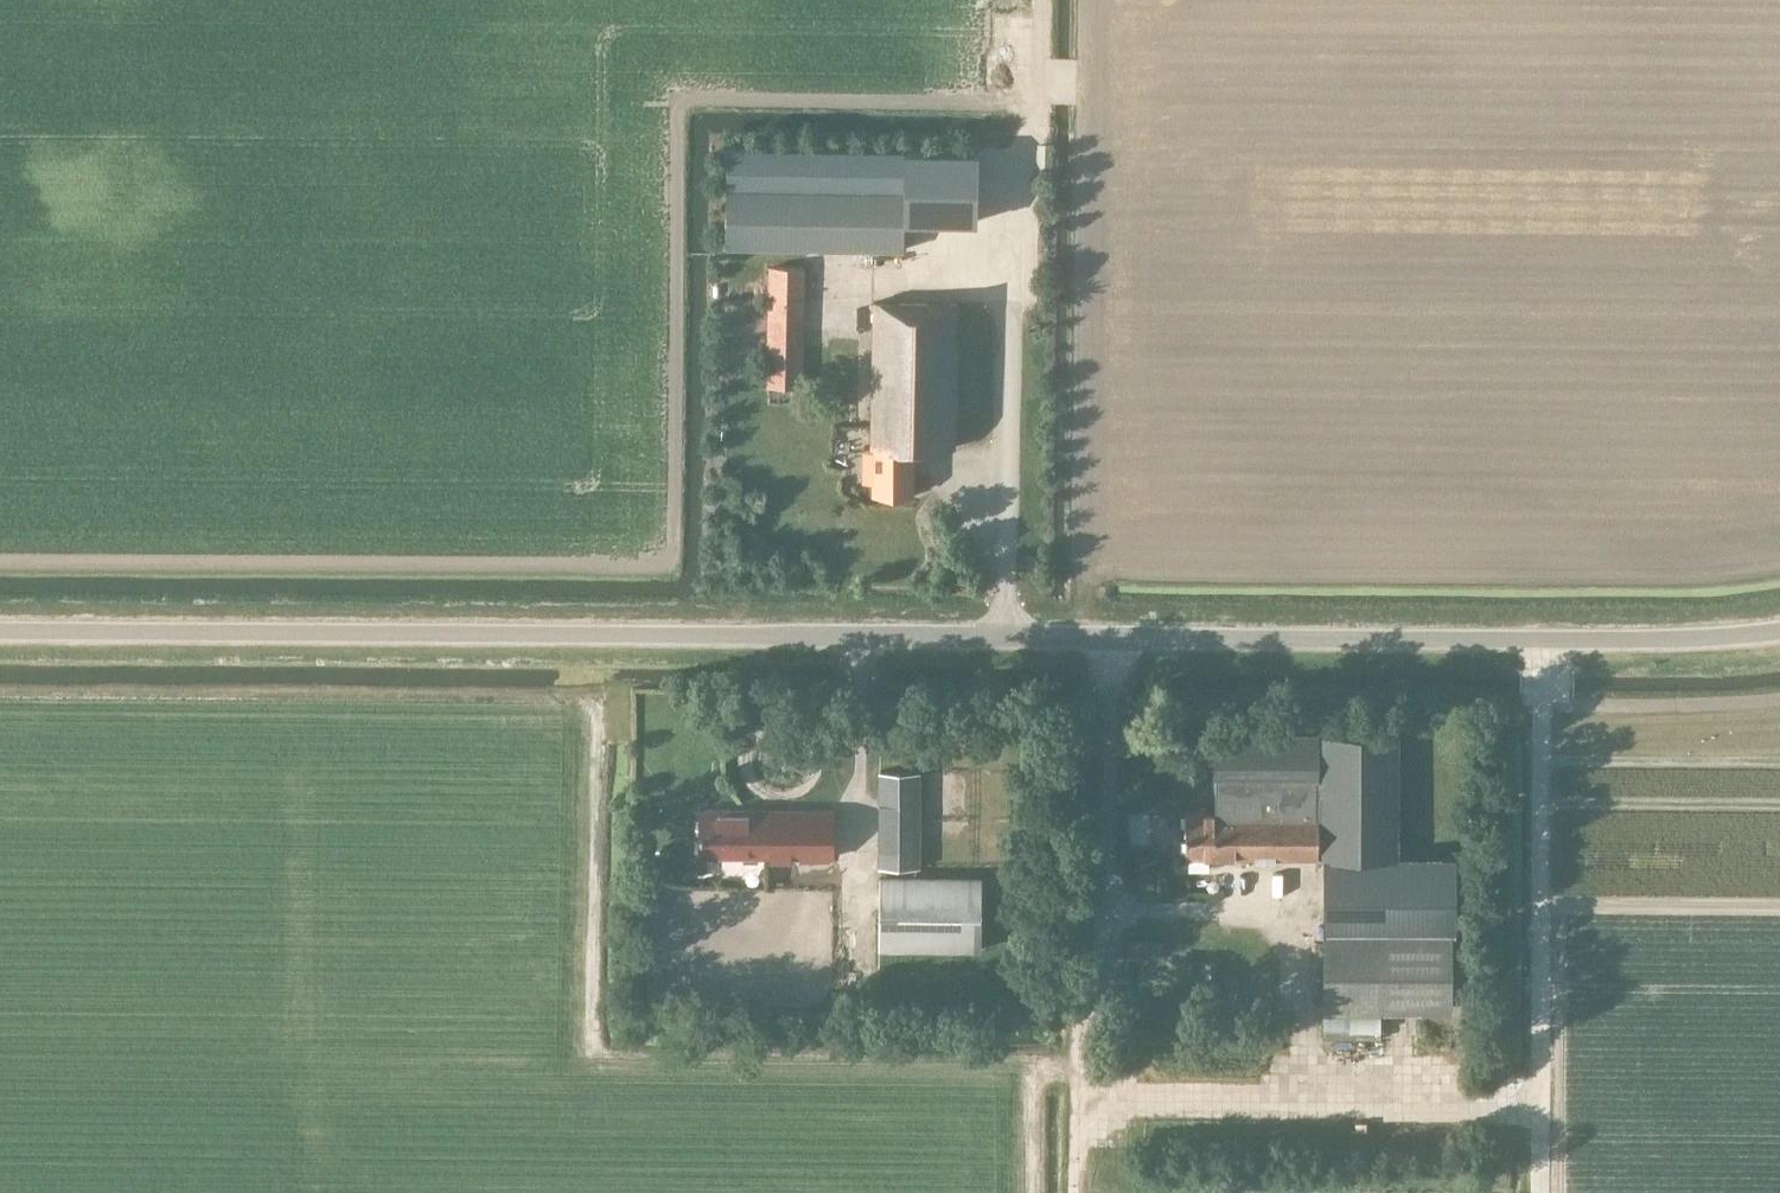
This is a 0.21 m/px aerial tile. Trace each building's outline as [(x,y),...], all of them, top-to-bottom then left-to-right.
[(726,149),(724,246),(902,249),(904,152),(726,149)] [(976,154),(904,152),(903,220),(975,221),(976,154)] [(972,262),(930,264),(931,276),(973,275),(972,262)] [(801,385),(804,266),(767,265),(765,384),(801,385)] [(875,479),(874,492),(913,493),(914,446),(950,447),(953,303),(875,301),(872,451),(875,451),(875,463),(868,463),(867,479),(875,479)] [(1455,857),(1395,857),(1395,734),(1211,733),(1211,789),(1214,789),(1214,810),(1183,810),(1183,857),(1254,857),(1254,858),(1274,858),(1274,857),(1323,857),(1322,1011),(1451,1011),(1451,932),(1455,932),(1455,857)] [(876,867),(920,867),(920,772),(877,772),(876,867)] [(833,857),(833,810),(700,809),(700,857),(770,857),(770,858),(790,858),(790,857),(833,857)] [(980,950),(981,875),(878,874),(877,949),(980,950)]
